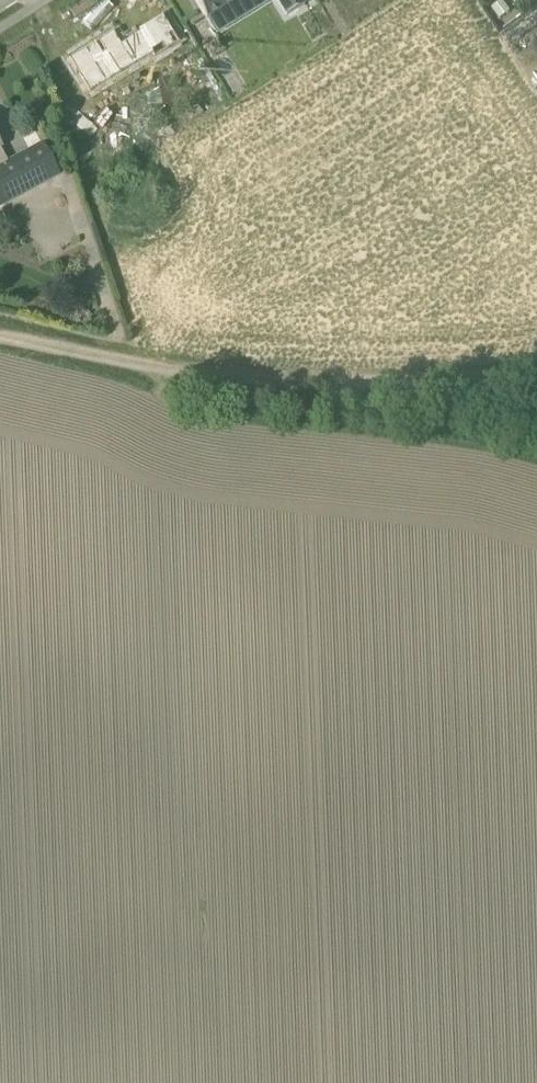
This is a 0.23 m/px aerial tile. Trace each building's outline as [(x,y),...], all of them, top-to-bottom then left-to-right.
[(206,19),(236,0),(195,0),(206,19)] [(286,16),(305,4),(302,0),(277,0),(286,16)] [(504,0),(503,0),(492,8),(500,18),(512,10),(504,0)] [(74,46),(57,56),(78,90),(123,62),(122,61),(139,52),(165,40),(153,14),(126,27),(127,28),(109,39),(102,28),(85,39),(85,37),(73,44),(74,46)] [(59,175),(42,144),(8,162),(0,148),(0,206),(59,175)]
